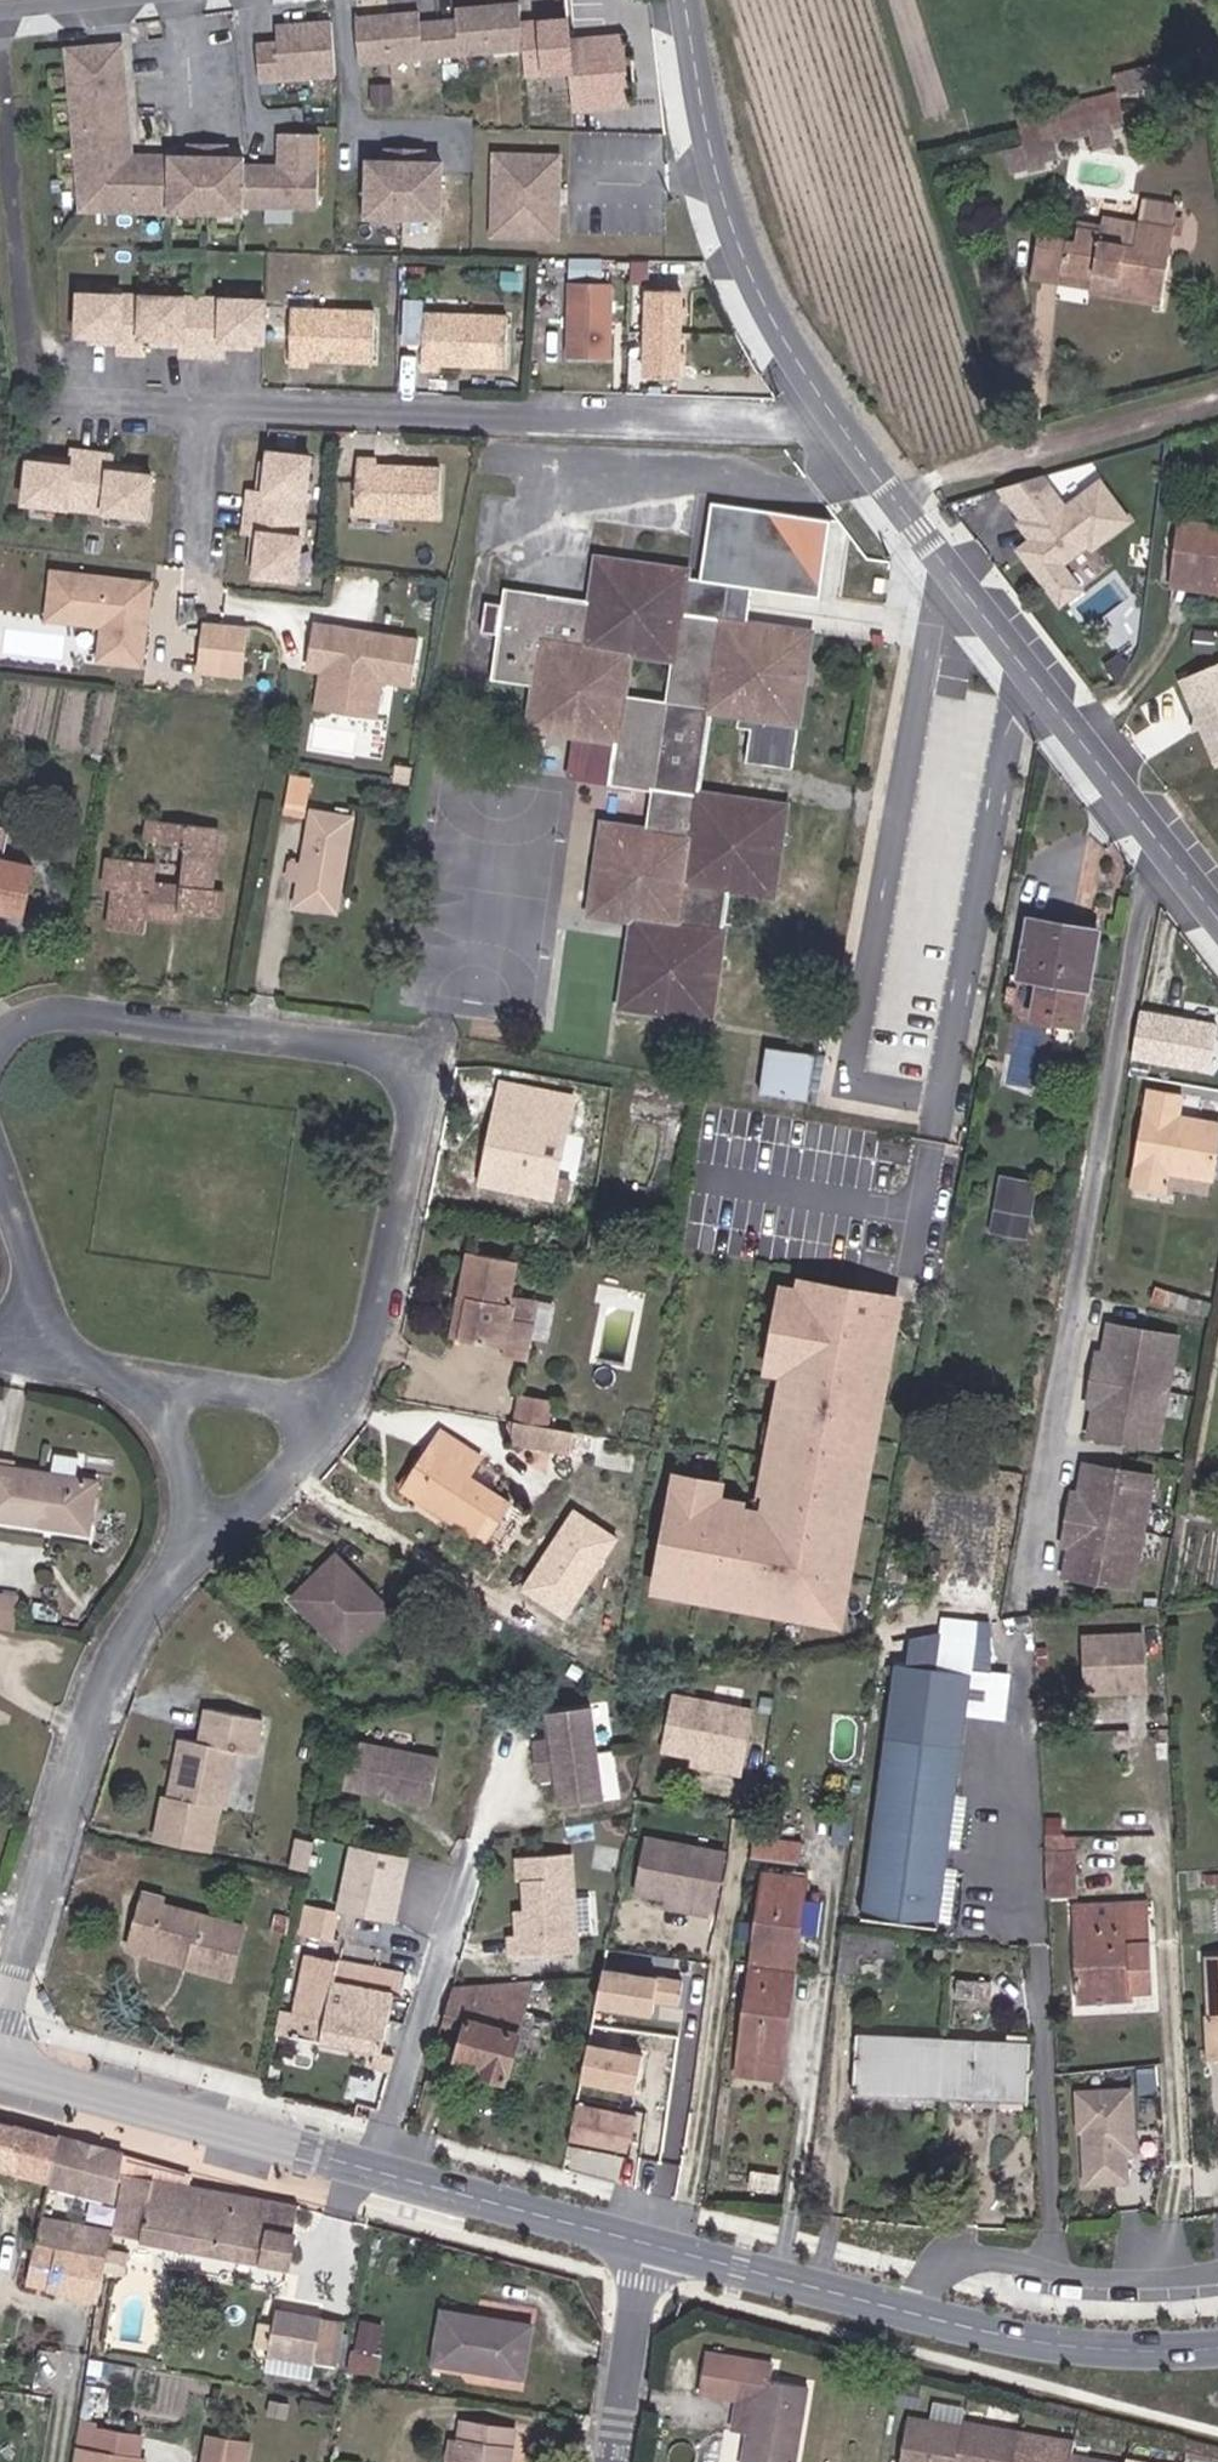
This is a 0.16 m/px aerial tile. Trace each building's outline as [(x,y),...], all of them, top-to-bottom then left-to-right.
[(419,10),(356,15),(359,59),(524,46),(522,21),(520,2),(456,7),(457,18),(420,20),(419,10)] [(629,103),(623,34),(571,38),(569,17),(522,21),(524,46),(526,73),(572,69),(575,107),(629,103)] [(336,72),(332,19),(285,23),(286,39),(256,42),(258,78),(336,72)] [(120,44),(65,48),(79,209),(242,213),(243,206),(244,166),(244,158),(226,157),(227,145),(190,144),(189,156),(171,156),(170,165),(122,164),(119,142),(128,141),(126,115),(117,116),(113,71),(122,70),(120,44)] [(1019,115),(1022,128),(1039,123),(1110,106),(1123,104),(1120,91),(1019,115)] [(1126,120),(1123,104),(1110,106),(1115,123),(1126,120)] [(1039,123),(1042,139),(1115,123),(1110,106),(1039,123)] [(1039,123),(1022,128),(1026,143),(1042,139),(1039,123)] [(279,167),(244,166),(243,206),(317,208),(320,137),(280,136),(279,167)] [(368,160),(366,215),(441,218),(442,162),(425,162),(426,150),(388,149),(388,161),(368,160)] [(559,237),(562,155),(496,153),(494,235),(559,237)] [(1139,222),(1174,229),(1178,202),(1142,197),(1139,222)] [(1135,245),(1139,222),(1104,215),(1102,229),(1101,238),(1135,245)] [(1092,278),(1091,288),(1162,299),(1174,229),(1139,222),(1135,245),(1101,238),(1102,229),(1078,224),(1076,241),(1067,239),(1061,274),(1092,278)] [(1059,282),(1091,288),(1092,278),(1061,274),(1059,282)] [(612,284),(569,285),(567,359),(611,358),(612,284)] [(681,379),(683,294),(650,293),(649,379),(681,379)] [(78,294),(77,336),(119,336),(119,353),(140,353),(140,337),(181,338),(180,354),(221,355),(220,340),(262,341),(264,300),(78,294)] [(407,298),(403,338),(419,339),(422,300),(407,298)] [(378,315),(296,305),(290,359),(310,362),(310,356),(372,362),(378,315)] [(512,315),(427,306),(421,360),(443,363),(443,357),(505,364),(512,315)] [(110,473),(112,457),(72,451),(71,467),(29,461),(23,502),(146,519),(151,478),(110,473)] [(309,460),(268,457),(264,499),(248,498),(244,539),(259,540),(255,582),(296,586),(309,460)] [(381,471),(380,465),(356,465),(354,517),(440,520),(441,473),(381,471)] [(1044,473),(1003,484),(1026,516),(1022,519),(1039,543),(1025,552),(1061,601),(1082,585),(1063,561),(1090,540),(1094,545),(1131,517),(1102,479),(1068,505),(1044,473)] [(747,621),(752,584),(821,592),(830,519),(713,504),(703,579),(688,571),(682,613),(747,621)] [(1175,575),(1217,580),(1217,524),(1180,520),(1175,575)] [(811,632),(747,621),(720,620),(718,643),(678,638),(682,613),(688,571),(596,558),(591,602),(504,589),(503,603),(485,601),(481,633),(496,634),(491,680),(534,685),(528,729),(574,735),(621,742),(624,713),(661,718),(650,791),(644,829),(602,824),(589,915),(633,921),(620,1006),(711,1019),(729,890),(773,895),(786,806),(701,793),(712,713),(751,717),(747,752),(792,758),(811,632)] [(142,666),(147,625),(142,624),(144,611),(148,612),(151,584),(51,571),(45,621),(101,628),(97,661),(142,666)] [(1099,621),(1137,591),(1124,575),(1086,605),(1099,621)] [(1175,575),(1174,587),(1217,592),(1217,580),(1175,575)] [(720,620),(682,613),(678,638),(718,643),(720,620)] [(244,627),(205,623),(199,671),(239,675),(244,627)] [(314,623),(307,662),(315,664),(313,671),(320,672),(314,709),(366,717),(372,679),(380,681),(411,686),(419,641),(314,623)] [(306,670),(313,671),(315,664),(307,662),(306,670)] [(1183,678),(1217,762),(1217,663),(1183,678)] [(372,679),(366,717),(375,718),(380,681),(372,679)] [(621,742),(574,735),(567,780),(650,791),(661,718),(624,713),(621,742)] [(411,768),(395,766),(392,781),(409,783),(411,768)] [(311,778),(291,775),(284,814),(303,818),(311,778)] [(302,862),(298,883),(295,906),(335,913),(352,817),(311,811),(302,862)] [(211,889),(215,847),(196,846),(197,825),(148,821),(145,840),(184,844),(180,887),(151,884),(153,862),(108,857),(105,888),(114,888),(109,928),(144,932),(146,917),(169,919),(170,911),(182,912),(219,917),(223,890),(211,889)] [(196,846),(215,847),(218,827),(197,825),(196,846)] [(21,916),(32,866),(2,860),(8,835),(0,833),(0,912),(21,916)] [(284,881),(298,883),(302,862),(287,860),(284,881)] [(182,921),(182,912),(170,911),(169,919),(182,921)] [(1100,930),(1028,917),(1016,976),(1038,980),(1033,1016),(1079,1024),(1084,990),(1089,989),(1100,930)] [(1217,1024),(1136,1013),(1130,1063),(1211,1074),(1217,1024)] [(806,1100),(812,1055),(767,1049),(761,1093),(806,1100)] [(501,1084),(490,1143),(496,1144),(507,1085),(501,1084)] [(689,1090),(654,1084),(651,1103),(686,1109),(689,1090)] [(496,1144),(490,1143),(482,1183),(532,1191),(533,1197),(551,1199),(551,1196),(566,1199),(570,1181),(555,1178),(571,1099),(507,1085),(496,1144)] [(1211,1176),(1217,1134),(1217,1122),(1177,1116),(1181,1096),(1148,1091),(1134,1183),(1164,1188),(1167,1169),(1211,1176)] [(995,1208),(997,1208),(1028,1213),(1031,1213),(1037,1183),(1000,1177),(995,1208)] [(1028,1213),(997,1208),(993,1230),(1024,1234),(1028,1213)] [(467,1253),(458,1297),(468,1298),(460,1339),(504,1346),(502,1356),(525,1361),(537,1301),(510,1294),(516,1261),(467,1253)] [(800,1297),(802,1281),(787,1279),(784,1294),(800,1297)] [(671,1479),(654,1587),(676,1590),(675,1597),(697,1600),(698,1594),(716,1597),(715,1603),(758,1609),(759,1603),(800,1609),(800,1615),(837,1621),(852,1541),(847,1540),(854,1499),(860,1500),(867,1457),(862,1457),(869,1418),(875,1419),(886,1357),(880,1356),(883,1338),(889,1340),(897,1298),(802,1281),(800,1297),(784,1294),(779,1294),(768,1363),(790,1366),(785,1401),(779,1400),(776,1421),(773,1442),(766,1489),(776,1502),(753,1519),(743,1505),(716,1501),(718,1486),(713,1485),(686,1481),(671,1479)] [(468,1298),(458,1297),(450,1337),(460,1339),(468,1298)] [(1179,1336),(1108,1324),(1103,1361),(1095,1360),(1088,1399),(1095,1400),(1089,1438),(1159,1449),(1179,1336)] [(896,1341),(889,1340),(883,1338),(880,1356),(886,1357),(892,1358),(896,1341)] [(790,1366),(768,1363),(766,1377),(775,1379),(772,1399),(779,1400),(785,1401),(790,1366)] [(518,1394),(514,1421),(548,1426),(551,1400),(518,1394)] [(881,1420),(875,1419),(869,1418),(862,1457),(867,1457),(874,1459),(881,1420)] [(773,1442),(776,1421),(764,1419),(761,1440),(773,1442)] [(569,1455),(573,1431),(548,1426),(514,1421),(509,1444),(569,1455)] [(441,1430),(427,1451),(438,1458),(416,1492),(455,1517),(452,1522),(483,1542),(509,1502),(470,1475),(481,1456),(441,1430)] [(57,1449),(54,1465),(79,1471),(83,1456),(57,1449)] [(438,1458),(427,1451),(415,1470),(401,1490),(452,1522),(455,1517),(416,1492),(438,1458)] [(1154,1476),(1084,1464),(1078,1501),(1071,1500),(1064,1539),(1071,1540),(1064,1578),(1134,1589),(1154,1476)] [(90,1526),(96,1480),(0,1465),(0,1519),(44,1526),(45,1520),(90,1526)] [(686,1481),(713,1485),(715,1474),(687,1470),(686,1481)] [(766,1489),(743,1505),(753,1519),(776,1502),(766,1489)] [(847,1540),(852,1541),(858,1542),(866,1501),(860,1500),(854,1499),(847,1540)] [(573,1511),(520,1592),(568,1623),(621,1542),(573,1511)] [(89,1533),(90,1526),(45,1520),(44,1526),(89,1533)] [(388,1609),(336,1555),(292,1598),(345,1652),(388,1609)] [(676,1590),(654,1587),(653,1600),(675,1603),(675,1597),(676,1590)] [(698,1594),(697,1600),(696,1606),(715,1609),(715,1603),(716,1597),(698,1594)] [(759,1603),(758,1609),(757,1615),(799,1621),(800,1615),(800,1609),(759,1603)] [(1080,1639),(1084,1687),(1121,1685),(1122,1695),(1146,1694),(1142,1635),(1080,1639)] [(970,1672),(894,1663),(861,1915),(938,1927),(970,1672)] [(1121,1685),(1084,1687),(1085,1698),(1122,1695),(1121,1685)] [(751,1712),(673,1696),(662,1751),(692,1756),(721,1761),(719,1770),(739,1774),(751,1712)] [(770,1712),(773,1697),(762,1696),(760,1710),(770,1712)] [(609,1705),(548,1714),(552,1739),(533,1742),(538,1778),(557,1775),(562,1805),(622,1796),(609,1705)] [(259,1727),(209,1718),(207,1737),(217,1739),(216,1745),(195,1741),(179,1737),(168,1796),(226,1808),(236,1751),(254,1755),(259,1727)] [(440,1758),(353,1737),(343,1783),(429,1805),(440,1758)] [(721,1761),(692,1756),(691,1765),(719,1770),(721,1761)] [(801,1840),(753,1834),(750,1856),(797,1862),(801,1840)] [(724,1852),(645,1836),(635,1891),(665,1897),(693,1903),(692,1911),(712,1914),(724,1852)] [(303,1870),(310,1841),(292,1837),(286,1867),(303,1870)] [(342,1895),(351,1848),(316,1841),(306,1888),(330,1893),(342,1895)] [(571,1847),(522,1849),(525,1926),(507,1927),(507,1948),(575,1945),(571,1847)] [(1046,1869),(1076,1869),(1075,1851),(1045,1851),(1046,1869)] [(1046,1869),(1047,1895),(1076,1895),(1076,1869),(1046,1869)] [(750,1964),(792,1970),(805,1877),(762,1872),(756,1921),(753,1942),(750,1964)] [(327,1908),(330,1893),(306,1888),(303,1903),(327,1908)] [(189,1956),(187,1966),(229,1977),(243,1925),(163,1905),(165,1898),(144,1892),(129,1948),(149,1952),(150,1946),(189,1956)] [(582,1893),(582,1929),(596,1929),(595,1893),(582,1893)] [(692,1911),(693,1903),(665,1897),(664,1906),(692,1911)] [(1102,2003),(1102,1998),(1102,1991),(1132,1990),(1152,1989),(1150,1941),(1145,1941),(1144,1902),(1073,1906),(1076,2002),(1098,1999),(1098,2003),(1102,2003)] [(303,1903),(297,1932),(331,1939),(337,1909),(327,1908),(303,1903)] [(753,1942),(756,1921),(741,1920),(739,1940),(753,1942)] [(893,1938),(840,1931),(835,1970),(856,1972),(858,1954),(891,1958),(893,1938)] [(148,1955),(187,1966),(189,1956),(150,1946),(149,1952),(148,1955)] [(685,1969),(686,1953),(623,1948),(622,1965),(685,1969)] [(407,1972),(304,1954),(288,2034),(380,2052),(392,1993),(404,1995),(407,1972)] [(1217,2056),(1217,1956),(1204,1957),(1208,2015),(1205,2015),(1207,2057),(1217,2056)] [(777,2079),(792,1970),(750,1964),(735,2074),(777,2079)] [(654,1998),(678,2002),(682,1981),(602,1967),(596,2001),(651,2011),(654,1998)] [(453,1985),(442,2022),(465,2028),(457,2058),(484,2065),(482,2074),(504,2080),(533,1979),(453,1985)] [(955,1996),(989,2000),(991,1982),(957,1979),(955,1996)] [(1102,1991),(1102,1998),(1132,1997),(1132,1990),(1102,1991)] [(940,2095),(943,2038),(856,2033),(853,2090),(940,2095)] [(1029,2041),(943,2038),(940,2095),(1027,2099),(1029,2041)] [(580,2078),(636,2089),(642,2053),(587,2043),(580,2078)] [(1136,2180),(1136,2081),(1081,2082),(1081,2180),(1136,2180)] [(636,2114),(575,2102),(568,2141),(628,2153),(636,2114)] [(49,2180),(58,2134),(13,2123),(13,2125),(0,2121),(0,2168),(49,2180)] [(58,2134),(49,2180),(114,2197),(122,2151),(58,2134)] [(196,2179),(127,2161),(126,2173),(194,2186),(196,2179)] [(287,2265),(296,2206),(194,2186),(126,2173),(125,2173),(115,2232),(287,2265)] [(106,2253),(110,2229),(41,2219),(36,2243),(106,2253)] [(267,2354),(313,2362),(321,2317),(275,2308),(273,2323),(269,2348),(267,2354)] [(530,2324),(441,2309),(433,2361),(522,2377),(530,2324)] [(379,2372),(389,2320),(363,2315),(353,2367),(379,2372)] [(321,2317),(313,2362),(334,2366),(342,2321),(321,2317)] [(253,2345),(269,2348),(273,2323),(257,2321),(253,2345)] [(734,2398),(751,2402),(746,2431),(742,2461),(794,2461),(806,2384),(770,2379),(772,2362),(706,2351),(699,2392),(734,2398)] [(89,2357),(87,2371),(101,2373),(103,2360),(89,2357)] [(751,2402),(734,2398),(730,2429),(746,2431),(751,2402)] [(937,2398),(933,2412),(964,2421),(968,2407),(937,2398)] [(912,2418),(904,2417),(897,2461),(905,2461),(912,2418)] [(1125,2456),(1124,2461),(1068,2452),(1070,2438),(961,2421),(961,2426),(912,2418),(905,2461),(1161,2461),(1125,2456)] [(515,2428),(462,2421),(459,2439),(455,2461),(510,2461),(515,2428)] [(204,2434),(199,2461),(245,2461),(248,2442),(204,2434)] [(459,2439),(450,2437),(446,2461),(455,2461),(459,2439)] [(72,2461),(144,2461),(145,2455),(75,2444),(72,2461)]
